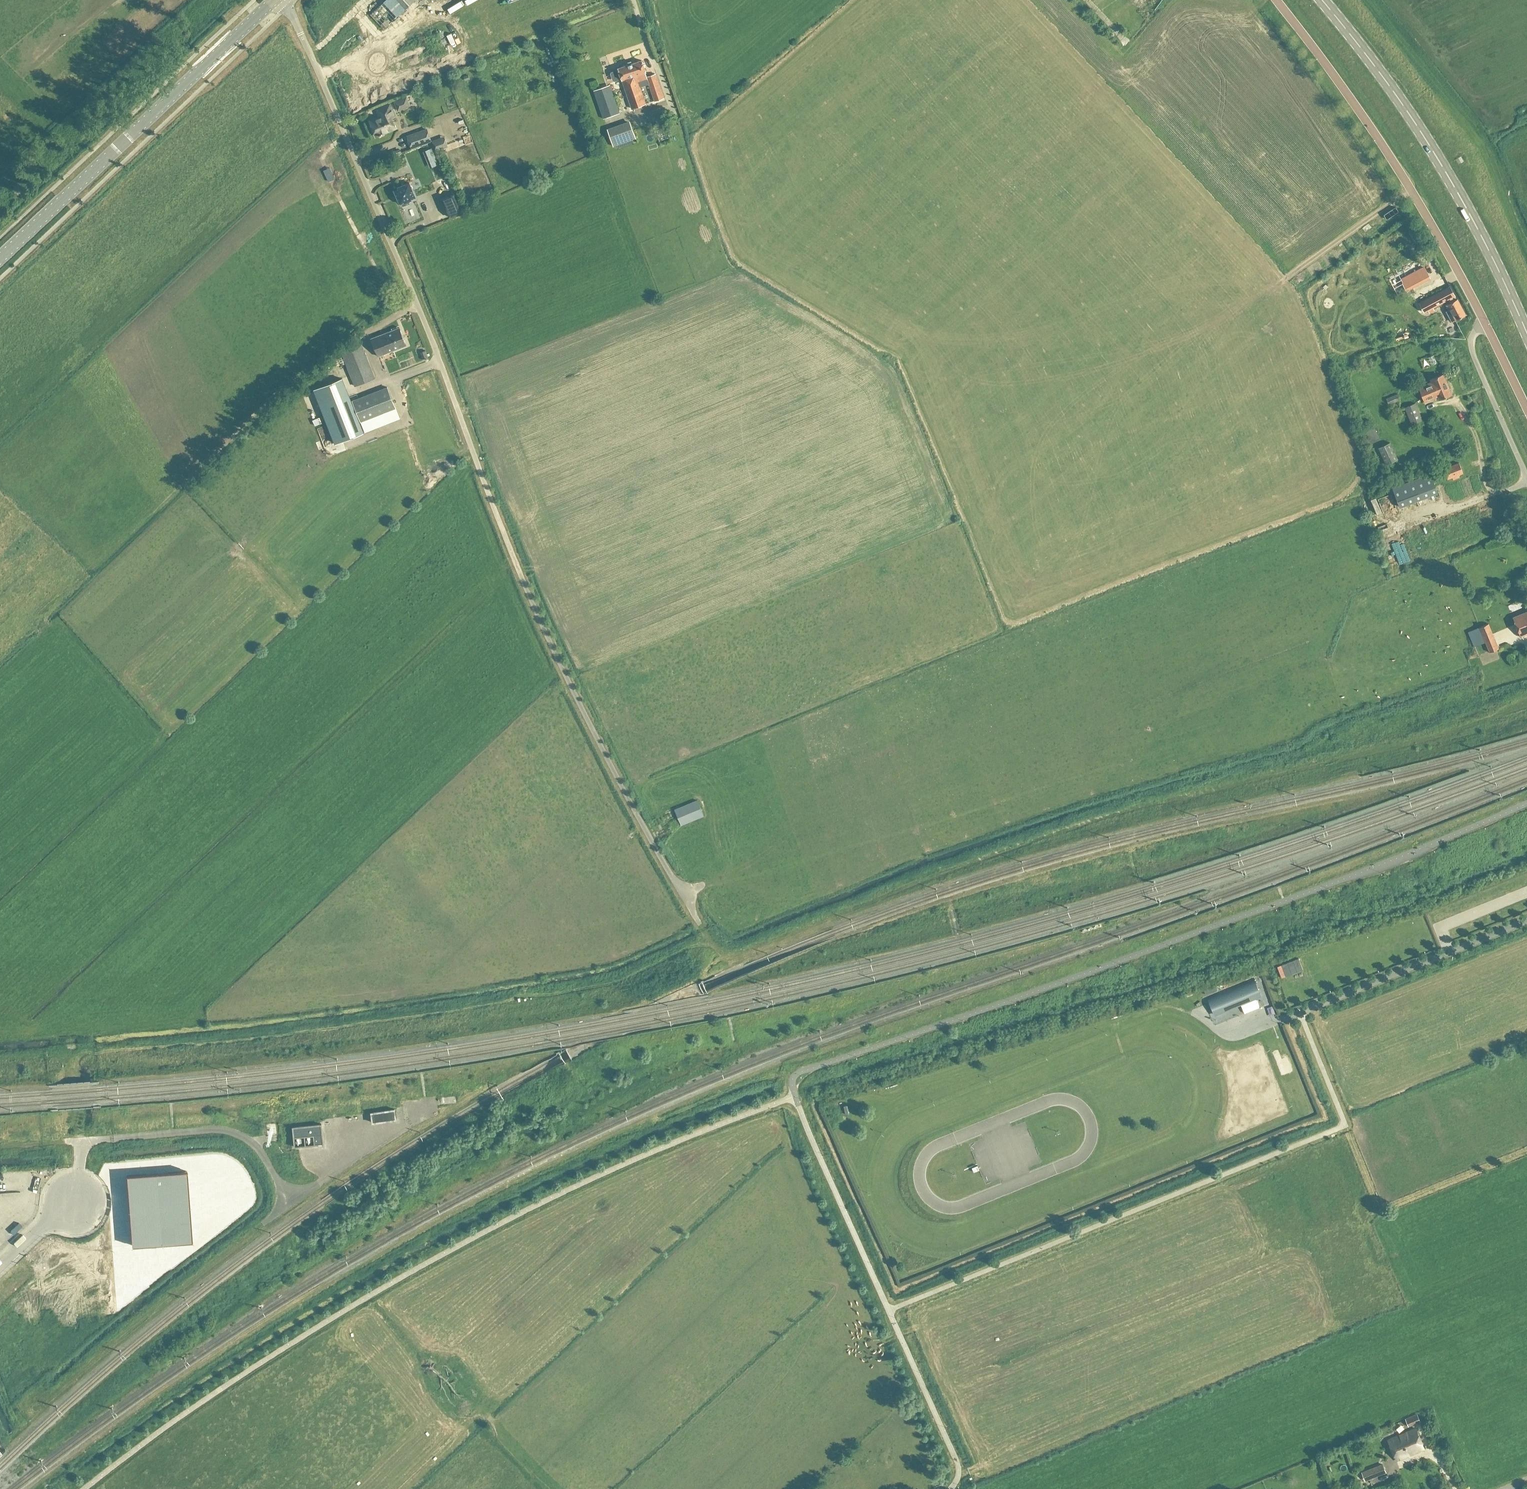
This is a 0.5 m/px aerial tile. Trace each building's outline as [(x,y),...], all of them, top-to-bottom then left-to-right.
[(328,8),(334,3),(331,0),(327,0),(324,4),(328,8)] [(367,17),(378,29),(382,26),(384,28),(414,0),(385,0),(367,17)] [(647,79),(653,98),(654,101),(664,97),(656,73),(646,76),(642,60),(618,68),(618,69),(612,71),(611,73),(613,79),(614,80),(621,77),(632,108),(646,103),(639,82),(647,79)] [(594,90),(603,118),(619,113),(610,84),(594,90)] [(381,118),(370,122),(372,127),(372,128),(373,132),(375,133),(377,137),(396,129),(391,117),(395,115),(391,105),(378,110),(381,118)] [(614,149),(637,141),(631,123),(607,130),(614,149)] [(427,128),(408,135),(413,148),(432,141),(427,128)] [(449,145),(446,136),(433,140),(436,150),(449,145)] [(424,150),(427,155),(433,153),(431,147),(424,150)] [(409,200),(415,197),(409,182),(394,188),(400,203),(402,202),(403,205),(410,202),(409,200)] [(414,192),(424,216),(432,212),(423,189),(414,192)] [(441,198),(449,217),(462,211),(454,192),(441,198)] [(1415,270),(1422,282),(1431,278),(1424,265),(1415,270)] [(1407,274),(1400,278),(1407,290),(1413,287),(1407,274)] [(1450,285),(1429,296),(1419,301),(1424,312),(1428,310),(1429,312),(1435,310),(1433,307),(1449,299),(1451,302),(1448,304),(1451,310),(1448,312),(1453,321),(1456,320),(1466,314),(1457,299),(1456,299),(1454,300),(1452,297),(1455,296),(1450,285)] [(1383,308),(1389,318),(1404,309),(1398,299),(1383,308)] [(378,356),(406,345),(399,326),(397,327),(397,325),(391,328),(392,329),(371,338),(378,356)] [(375,377),(361,342),(341,350),(354,385),(375,377)] [(317,379),(331,365),(328,361),(313,375),(317,379)] [(1431,382),(1418,387),(1424,401),(1438,396),(1439,399),(1451,394),(1443,373),(1430,378),(1431,382)] [(342,377),(314,389),(335,442),(364,431),(342,377)] [(354,400),(361,421),(396,407),(387,387),(354,400)] [(1398,393),(1387,397),(1389,403),(1401,399),(1398,393)] [(1421,418),(1414,402),(1404,406),(1406,411),(1410,422),(1421,418)] [(1375,429),(1366,431),(1369,443),(1378,440),(1375,429)] [(1390,442),(1378,447),(1386,464),(1398,459),(1390,442)] [(1459,462),(1444,468),(1448,479),(1452,477),(1453,479),(1459,477),(1458,474),(1463,473),(1459,462)] [(1430,473),(1393,487),(1400,506),(1437,492),(1430,473)] [(1509,613),(1524,608),(1522,601),(1507,606),(1509,613)] [(1512,616),(1520,635),(1526,633),(1526,611),(1512,616)] [(1479,626),(1489,650),(1498,647),(1488,623),(1479,626)] [(697,799),(675,809),(681,825),(704,815),(697,799)] [(1299,958),(1282,964),(1286,975),(1303,969),(1299,958)] [(1207,996),(1214,1014),(1235,1005),(1234,1003),(1238,1001),(1239,1004),(1261,995),(1253,978),(1207,996)] [(394,1108),(371,1112),(372,1122),(396,1119),(394,1108)] [(321,1123),(293,1126),(295,1146),(323,1143),(321,1123)] [(123,1173),(123,1240),(183,1241),(182,1172),(123,1173)] [(1420,1421),(1417,1413),(1405,1418),(1408,1426),(1420,1421)] [(1397,1460),(1424,1449),(1415,1428),(1388,1439),(1397,1460)] [(1383,1463),(1361,1471),(1364,1481),(1387,1472),(1383,1463)]
